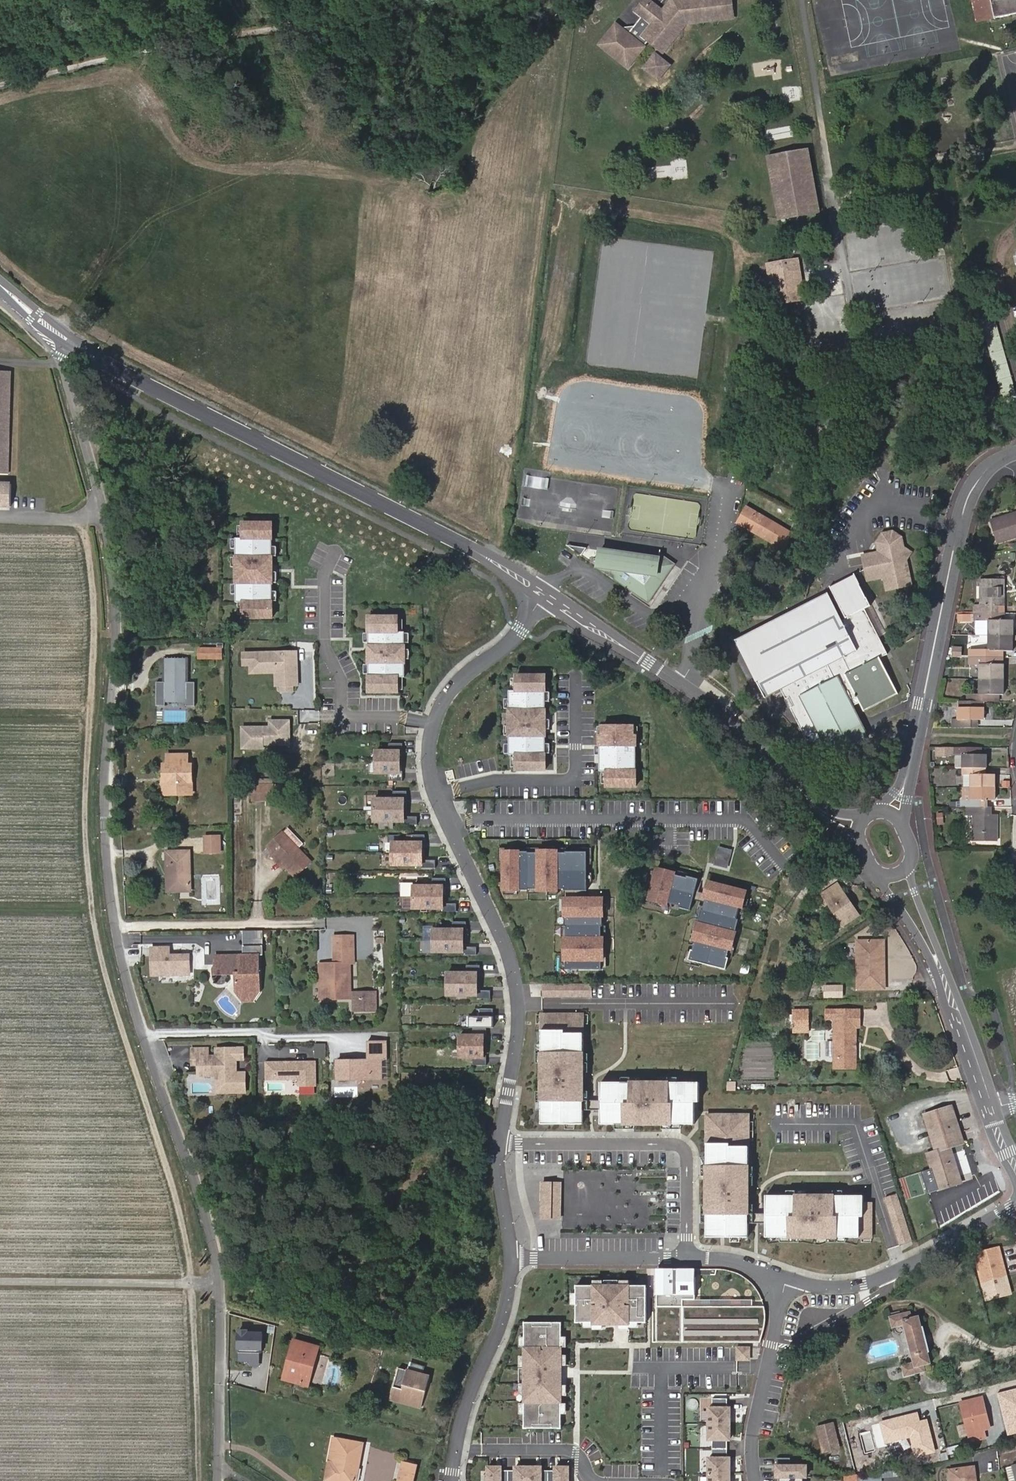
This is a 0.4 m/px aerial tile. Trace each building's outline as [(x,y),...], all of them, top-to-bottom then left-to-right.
[(639,10),(654,24),(645,36),(641,41),(619,24),(604,44),(633,66),(648,47),(652,42),(662,49),(686,21),(734,14),(732,0),(683,0),(667,8),(664,11),(649,0),(647,0),(639,10)] [(978,21),(1015,13),(1015,0),(974,0),(978,21)] [(686,21),(662,49),(665,51),(688,24),(734,16),(734,14),(686,21)] [(661,80),(671,67),(658,57),(648,71),(661,80)] [(808,149),(770,156),(781,218),(819,210),(808,149)] [(793,260),(779,262),(781,270),(787,269),(790,288),(797,286),(793,260)] [(779,262),(764,264),(769,303),(799,298),(797,286),(790,288),(787,269),(781,270),(779,262)] [(14,476),(15,370),(0,370),(0,476),(14,476)] [(0,482),(0,507),(8,507),(9,482),(0,482)] [(773,521),(755,510),(753,514),(771,525),(773,521)] [(792,533),(773,521),(771,525),(753,514),(747,511),(741,521),(784,547),(792,533)] [(990,519),(997,542),(1015,536),(1015,511),(990,519)] [(273,547),(273,523),(244,523),(244,526),(244,538),(238,538),(237,538),(237,539),(237,548),(237,557),(237,567),(237,584),(237,594),(237,602),(238,602),(244,602),(244,614),(244,617),(273,617),(273,601),(273,591),(273,582),(278,582),(278,572),(273,572),(273,556),(273,547)] [(879,542),(881,554),(865,557),(866,564),(869,580),(885,578),(887,591),(907,587),(913,586),(909,562),(913,554),(905,549),(903,537),(895,532),(885,533),(879,542)] [(587,551),(576,550),(574,554),(582,559),(587,551)] [(608,576),(611,554),(601,552),(598,570),(608,576)] [(661,559),(611,554),(608,576),(652,604),(676,567),(661,559)] [(866,608),(872,605),(856,574),(832,587),(834,591),(830,593),(736,639),(766,696),(782,689),(786,698),(790,696),(795,705),(791,708),(806,739),(828,744),(833,754),(867,737),(851,705),(860,701),(864,709),(898,693),(881,655),(887,652),(866,608)] [(973,612),(983,612),(997,612),(997,605),(1002,605),(1003,578),(980,578),(979,602),(973,603),(973,612)] [(1002,613),(997,612),(983,612),(983,618),(988,618),(988,634),(1011,634),(1011,619),(1002,619),(1002,613)] [(399,617),(369,617),(369,633),(365,633),(365,643),(369,643),(369,660),(369,669),(369,687),(399,687),(399,685),(399,677),(404,677),(406,677),(406,658),(406,649),(406,643),(406,633),(406,632),(404,632),(399,632),(399,620),(399,617)] [(1011,649),(1011,634),(988,634),(988,649),(978,649),(978,656),(993,657),(1001,656),(1001,649),(1011,649)] [(200,644),(201,656),(223,656),(222,644),(200,644)] [(300,649),(245,649),(245,665),(252,665),(252,672),(277,672),(277,689),(300,689),(300,649)] [(978,663),(978,679),(1002,679),(1001,663),(993,663),(993,657),(969,656),(969,663),(978,663)] [(159,705),(168,705),(168,699),(184,700),(184,704),(193,704),(193,681),(184,681),(184,671),(186,671),(186,659),(179,659),(179,661),(175,661),(174,659),(165,659),(165,672),(168,672),(168,681),(158,681),(159,705)] [(546,675),(517,675),(517,678),(517,690),(511,690),(510,690),(510,698),(510,708),(510,726),(510,735),(510,744),(510,753),(510,754),(511,754),(517,754),(517,767),(517,769),(546,769),(546,753),(546,743),(546,729),(546,719),(546,701),(546,692),(546,675)] [(1001,693),(1002,679),(978,679),(978,694),(968,694),(969,700),(981,700),(996,700),(996,693),(1001,693)] [(795,705),(790,696),(786,698),(791,708),(795,705)] [(981,719),(981,700),(969,700),(958,701),(957,720),(950,720),(950,726),(974,726),(975,726),(975,720),(981,719)] [(244,745),(293,746),(294,718),(272,717),(272,724),(244,724),(244,745)] [(603,735),(600,735),(600,744),(600,754),(600,771),(602,771),(607,771),(607,783),(607,786),(637,786),(637,735),(634,735),(634,726),(603,726),(603,735)] [(377,751),(377,762),(401,762),(401,751),(404,751),(404,743),(390,743),(390,751),(377,751)] [(965,766),(981,766),(985,765),(985,752),(981,752),(981,746),(955,747),(956,766),(965,766)] [(167,765),(166,793),(185,793),(186,783),(190,783),(190,773),(190,765),(188,765),(188,755),(169,756),(169,765),(167,765)] [(401,762),(377,762),(377,773),(390,773),(390,781),(404,781),(404,772),(401,772),(401,762)] [(981,766),(965,766),(965,786),(969,786),(993,786),(993,773),(981,772),(981,766)] [(186,783),(185,793),(194,792),(195,773),(190,773),(190,783),(186,783)] [(273,782),(261,782),(261,794),(273,794),(273,782)] [(993,786),(969,786),(969,798),(965,798),(965,805),(972,805),(980,806),(980,799),(993,799),(993,786)] [(394,799),(375,799),(375,810),(405,810),(405,799),(408,799),(408,791),(394,791),(394,799)] [(980,806),(972,805),(972,840),(995,841),(995,813),(988,813),(988,806),(980,806)] [(405,810),(375,810),(375,821),(404,821),(404,824),(418,824),(418,816),(405,816),(405,810)] [(289,826),(286,829),(298,843),(298,837),(289,826)] [(298,843),(286,829),(269,845),(297,875),(300,872),(298,843)] [(205,835),(205,851),(222,850),(221,834),(205,835)] [(393,842),(393,853),(423,853),(423,842),(426,842),(426,834),(412,834),(412,842),(393,842)] [(298,843),(300,872),(313,859),(301,846),(298,843)] [(728,868),(733,849),(719,846),(714,865),(728,868)] [(529,851),(504,851),(504,890),(529,890),(529,889),(539,889),(539,890),(558,890),(558,889),(565,889),(565,890),(588,890),(588,851),(566,851),(566,852),(558,852),(558,851),(539,851),(539,852),(529,852),(529,851)] [(166,852),(167,873),(170,873),(171,891),(191,891),(190,852),(166,852)] [(423,853),(393,853),(393,865),(423,865),(423,868),(436,868),(436,860),(423,860),(423,853)] [(691,910),(699,878),(688,875),(687,877),(675,874),(676,872),(657,868),(649,899),(667,904),(668,902),(680,905),(680,907),(691,910)] [(414,885),(414,897),(443,897),(443,886),(446,886),(446,878),(433,878),(433,885),(414,885)] [(738,919),(741,907),(743,907),(747,891),(709,881),(705,897),(707,898),(704,910),(702,909),(694,940),(696,940),(693,950),(692,949),(689,960),(727,969),(730,959),(728,959),(730,949),(732,949),(740,919),(738,919)] [(834,899),(830,901),(845,926),(861,917),(844,891),(843,891),(840,886),(830,893),(834,899)] [(443,897),(414,897),(414,908),(443,908),(443,911),(457,911),(457,903),(443,903),(443,897)] [(603,898),(565,898),(565,926),(566,926),(566,937),(565,938),(565,960),(566,960),(566,969),(602,969),(602,960),(603,960),(604,937),(602,937),(602,926),(603,926),(603,898)] [(434,929),(434,940),(464,940),(464,929),(467,929),(467,921),(453,921),(453,929),(434,929)] [(335,959),(353,959),(353,934),(335,934),(335,959)] [(464,940),(434,940),(434,951),(464,952),(464,955),(477,955),(477,947),(464,947),(464,940)] [(850,959),(861,959),(860,942),(850,942),(850,959)] [(884,979),(883,963),(880,963),(880,956),(883,956),(883,942),(860,942),(861,959),(861,989),(886,989),(886,979),(884,979)] [(172,948),(154,948),(154,957),(160,957),(162,957),(162,962),(157,962),(157,969),(162,975),(191,975),(191,956),(172,956),(172,948)] [(238,991),(261,991),(261,954),(217,955),(218,973),(238,973),(238,991)] [(347,964),(335,964),(322,964),(322,998),(348,998),(347,964)] [(448,972),(448,984),(478,984),(478,973),(481,973),(481,965),(467,965),(467,972),(448,972)] [(827,983),(827,996),(846,996),(846,984),(827,983)] [(478,984),(448,984),(448,995),(478,995),(478,998),(491,998),(491,990),(478,990),(478,984)] [(261,991),(238,991),(245,1002),(256,1001),(261,991)] [(354,992),(354,1009),(377,1009),(377,992),(354,992)] [(470,1016),(470,1027),(474,1027),(487,1027),(494,1027),(494,1008),(480,1008),(480,1016),(470,1016)] [(584,1014),(542,1014),(542,1044),(542,1063),(542,1091),(542,1110),(542,1124),(583,1124),(583,1110),(601,1110),(601,1124),(615,1124),(634,1124),(662,1124),(681,1124),(695,1124),(695,1102),(699,1102),(699,1082),(678,1082),(659,1082),(640,1082),(621,1082),(601,1082),(601,1100),(588,1100),(583,1100),(583,1091),(583,1072),(583,1053),(584,1014)] [(793,1017),(793,1030),(809,1030),(809,1016),(793,1017)] [(834,1023),(835,1069),(857,1068),(856,1026),(860,1026),(860,1016),(834,1016),(834,1023)] [(474,1035),(460,1035),(460,1046),(484,1046),(484,1035),(487,1035),(487,1027),(474,1027),(474,1035)] [(369,1041),(369,1059),(384,1059),(384,1078),(389,1078),(389,1041),(369,1041)] [(327,1043),(317,1043),(317,1053),(327,1053),(327,1043)] [(212,1046),(195,1046),(195,1055),(204,1055),(204,1062),(202,1062),(202,1074),(212,1075),(220,1082),(220,1091),(249,1091),(249,1071),(239,1071),(233,1065),(237,1063),(240,1063),(240,1058),(247,1058),(247,1046),(219,1046),(219,1054),(212,1054),(212,1046)] [(484,1057),(484,1046),(460,1046),(460,1057),(474,1057),(474,1065),(487,1065),(487,1057),(484,1057)] [(384,1078),(384,1059),(369,1059),(339,1059),(339,1078),(384,1078)] [(317,1061),(268,1061),(268,1080),(298,1080),(298,1085),(317,1085),(317,1061)] [(220,1082),(212,1075),(212,1092),(220,1091),(220,1082)] [(927,1153),(938,1191),(962,1184),(951,1147),(962,1142),(952,1108),(925,1116),(935,1151),(927,1153)] [(749,1121),(749,1115),(707,1115),(707,1157),(707,1176),(707,1206),(707,1223),(707,1237),(721,1237),(748,1237),(749,1223),(766,1223),(766,1237),(781,1237),(799,1237),(827,1237),(846,1237),(862,1237),(871,1237),(871,1204),(864,1204),(864,1196),(843,1196),(824,1196),(805,1195),(787,1195),(766,1195),(766,1214),(754,1213),(749,1213),(749,1204),(749,1185),(749,1167),(749,1140),(749,1121)] [(561,1183),(543,1182),(542,1217),(560,1218),(561,1183)] [(974,1256),(985,1302),(1011,1295),(1000,1250),(974,1256)] [(647,1285),(577,1285),(576,1322),(594,1322),(630,1322),(647,1322),(647,1285)] [(903,1365),(905,1375),(926,1370),(925,1365),(930,1363),(928,1352),(930,1352),(924,1327),(922,1328),(919,1316),(913,1318),(911,1311),(889,1317),(893,1328),(904,1325),(913,1362),(903,1365)] [(562,1322),(525,1322),(524,1428),(561,1428),(562,1322)] [(238,1361),(262,1363),(263,1350),(269,1350),(271,1330),(240,1328),(238,1361)] [(296,1380),(294,1383),(308,1387),(318,1349),(294,1342),(289,1360),(292,1361),(287,1377),(296,1380)] [(739,1345),(739,1358),(753,1358),(753,1345),(739,1345)] [(283,1380),(294,1383),(296,1380),(287,1377),(292,1361),(289,1360),(283,1380)] [(429,1377),(399,1369),(390,1400),(421,1408),(429,1377)] [(712,1398),(712,1408),(709,1407),(709,1439),(712,1439),(712,1458),(709,1458),(709,1480),(730,1480),(730,1458),(727,1458),(727,1439),(730,1439),(730,1407),(727,1408),(727,1398),(712,1398)] [(961,1403),(971,1439),(985,1436),(983,1429),(986,1428),(983,1414),(986,1413),(982,1398),(961,1403)] [(348,1403),(346,1412),(361,1417),(363,1407),(348,1403)] [(942,1424),(952,1422),(950,1415),(945,1416),(943,1411),(933,1413),(935,1423),(941,1421),(942,1424)] [(825,1452),(839,1448),(834,1425),(819,1428),(825,1452)] [(329,1463),(326,1480),(327,1480),(356,1480),(363,1444),(338,1439),(334,1463),(329,1463)] [(333,1439),(329,1463),(334,1463),(338,1439),(333,1439)] [(806,1477),(806,1465),(790,1465),(790,1458),(776,1458),(776,1477),(779,1477),(803,1477),(806,1477)] [(399,1480),(401,1480),(413,1480),(416,1465),(403,1462),(399,1480)] [(488,1466),(488,1480),(569,1480),(569,1466),(556,1466),(556,1470),(541,1470),(541,1467),(516,1466),(516,1470),(501,1470),(501,1466),(488,1466)] [(974,1467),(950,1472),(952,1480),(976,1480),(974,1467)] [(844,1472),(844,1480),(858,1480),(858,1471),(844,1472)]
